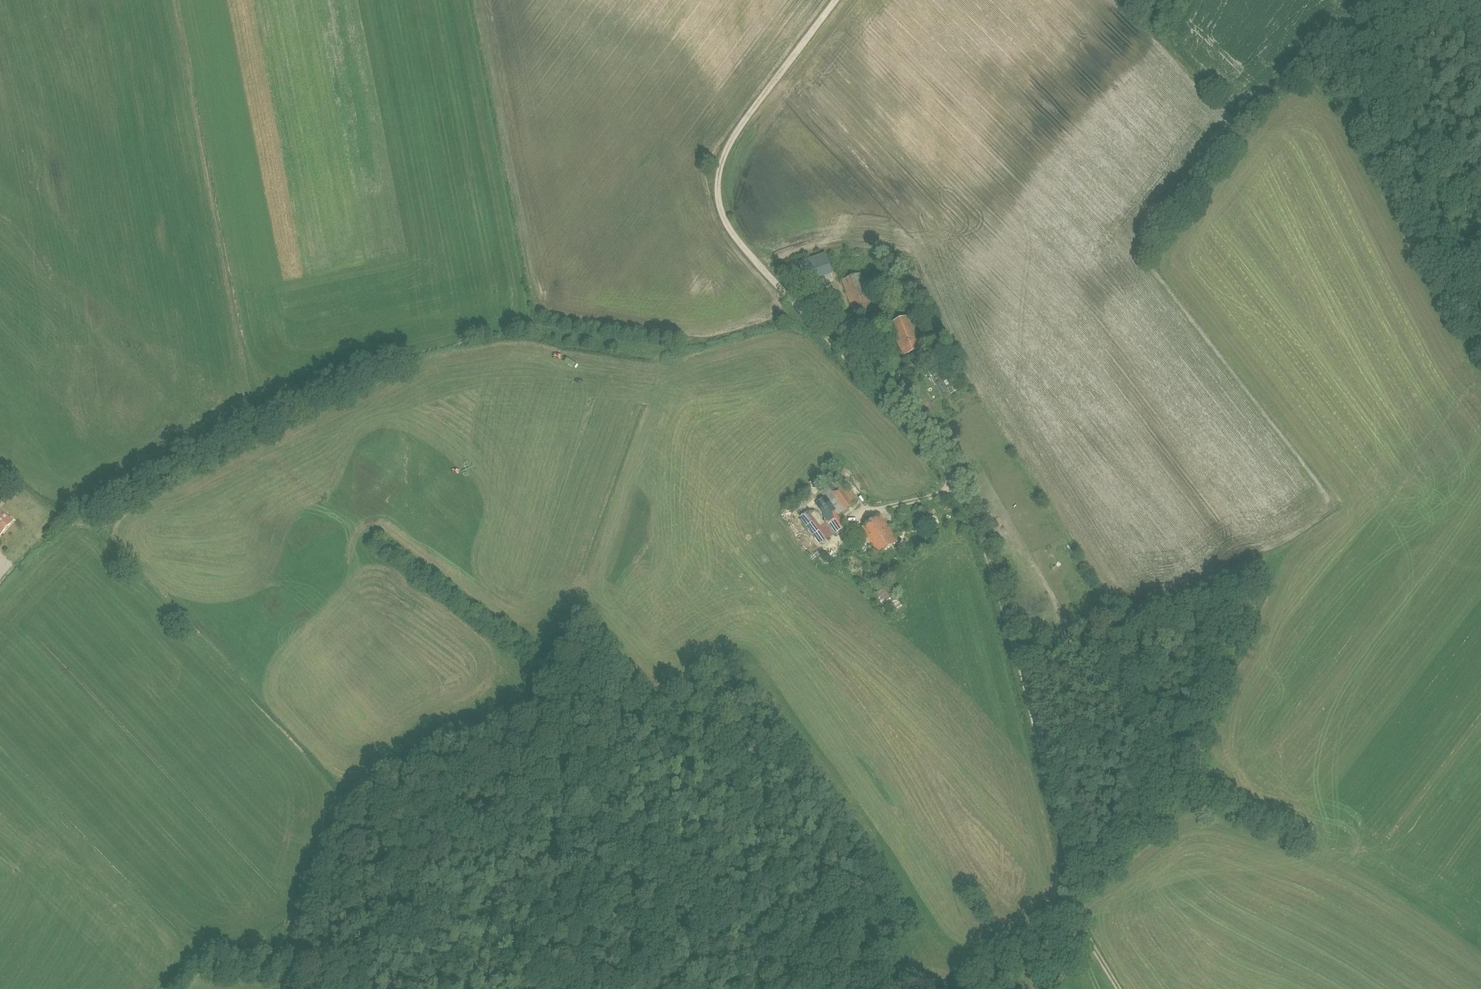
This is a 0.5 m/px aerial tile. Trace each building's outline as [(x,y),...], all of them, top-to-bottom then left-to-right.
[(842,279),(856,317),(876,310),(863,272),(842,279)] [(924,347),(911,315),(890,323),(903,355),(924,347)] [(835,479),(820,490),(825,498),(841,486),(835,479)] [(845,484),(825,498),(838,515),(857,501),(845,484)] [(1,534),(13,521),(0,508),(0,533),(1,534)] [(811,512),(804,518),(822,543),(836,533),(829,522),(828,523),(822,526),(811,512)] [(826,520),(828,523),(829,522),(836,533),(846,526),(838,515),(836,512),(826,520)] [(879,554),(899,541),(881,515),(862,528),(879,554)] [(867,539),(861,542),(866,549),(871,546),(867,539)] [(892,601),(884,587),(875,593),(883,606),(892,601)] [(898,603),(900,609),(906,606),(903,600),(898,603)]
